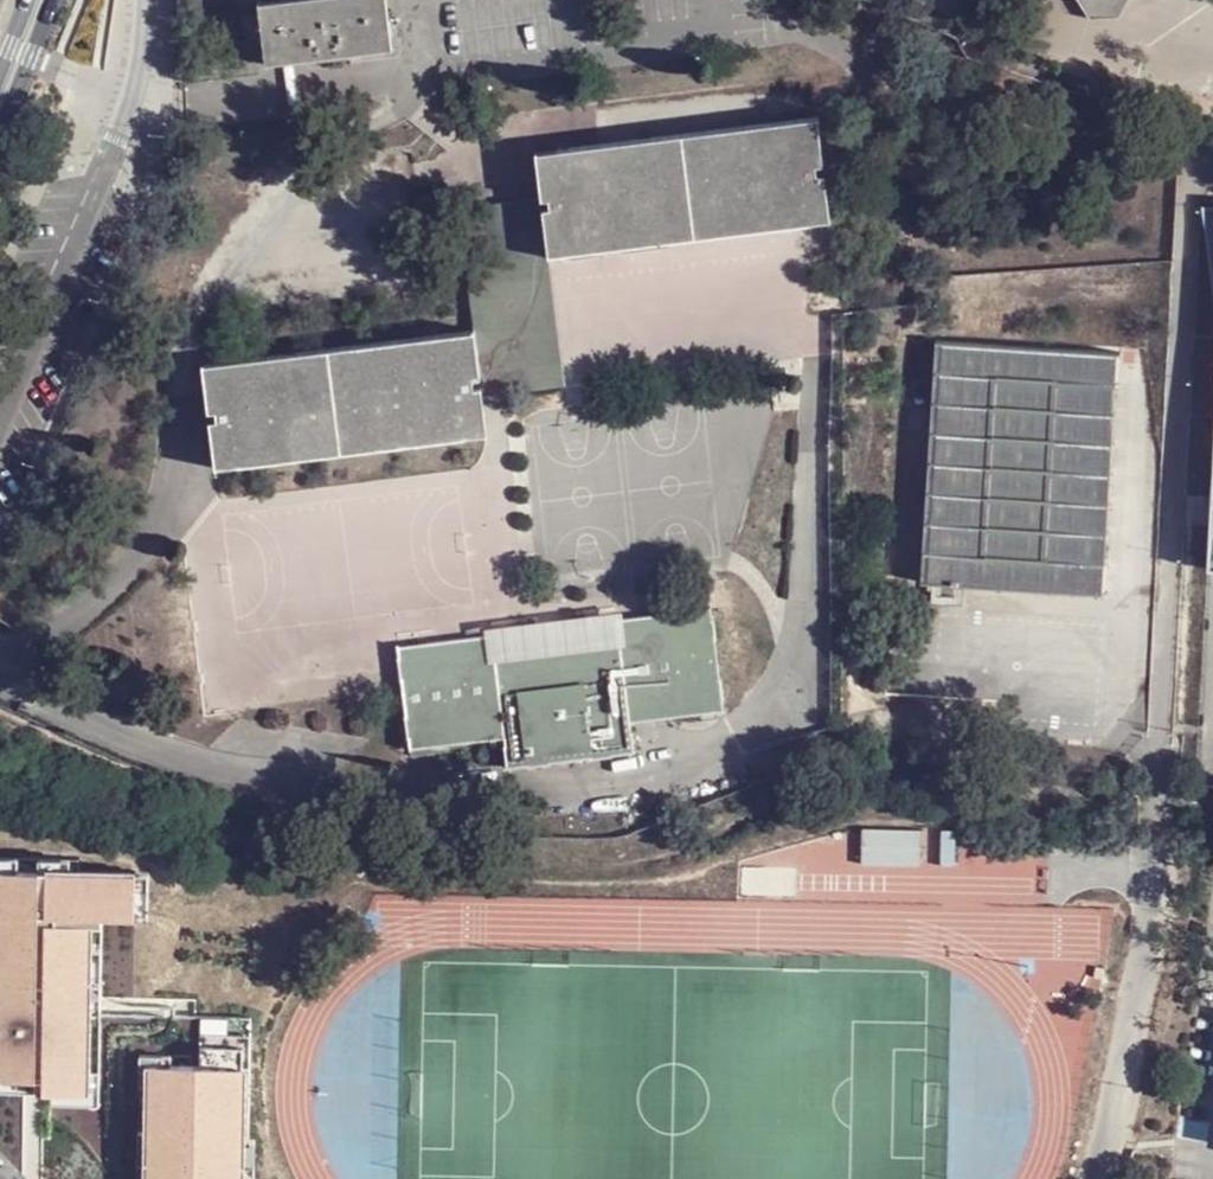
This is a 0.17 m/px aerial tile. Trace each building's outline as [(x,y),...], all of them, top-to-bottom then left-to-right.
[(258,4),(264,69),(390,53),(385,0),(297,0),(258,4)] [(1091,20),(1116,24),(1130,0),(1074,0),(1091,20)] [(558,149),(574,253),(861,219),(846,114),(558,149)] [(475,336),(480,382),(525,377),(526,392),(565,387),(542,197),(459,207),(475,336)] [(1202,217),(1212,306),(1212,218),(1202,217)] [(480,382),(475,336),(200,369),(213,472),(487,440),(480,382)] [(1120,360),(940,346),(919,586),(1101,598),(1120,360)] [(407,748),(500,736),(623,719),(718,707),(704,605),(609,616),(611,635),(490,651),(487,633),(394,644),(407,748)] [(623,719),(500,736),(503,767),(627,752),(623,719)] [(925,831),(862,829),(862,866),(925,868),(925,831)]
